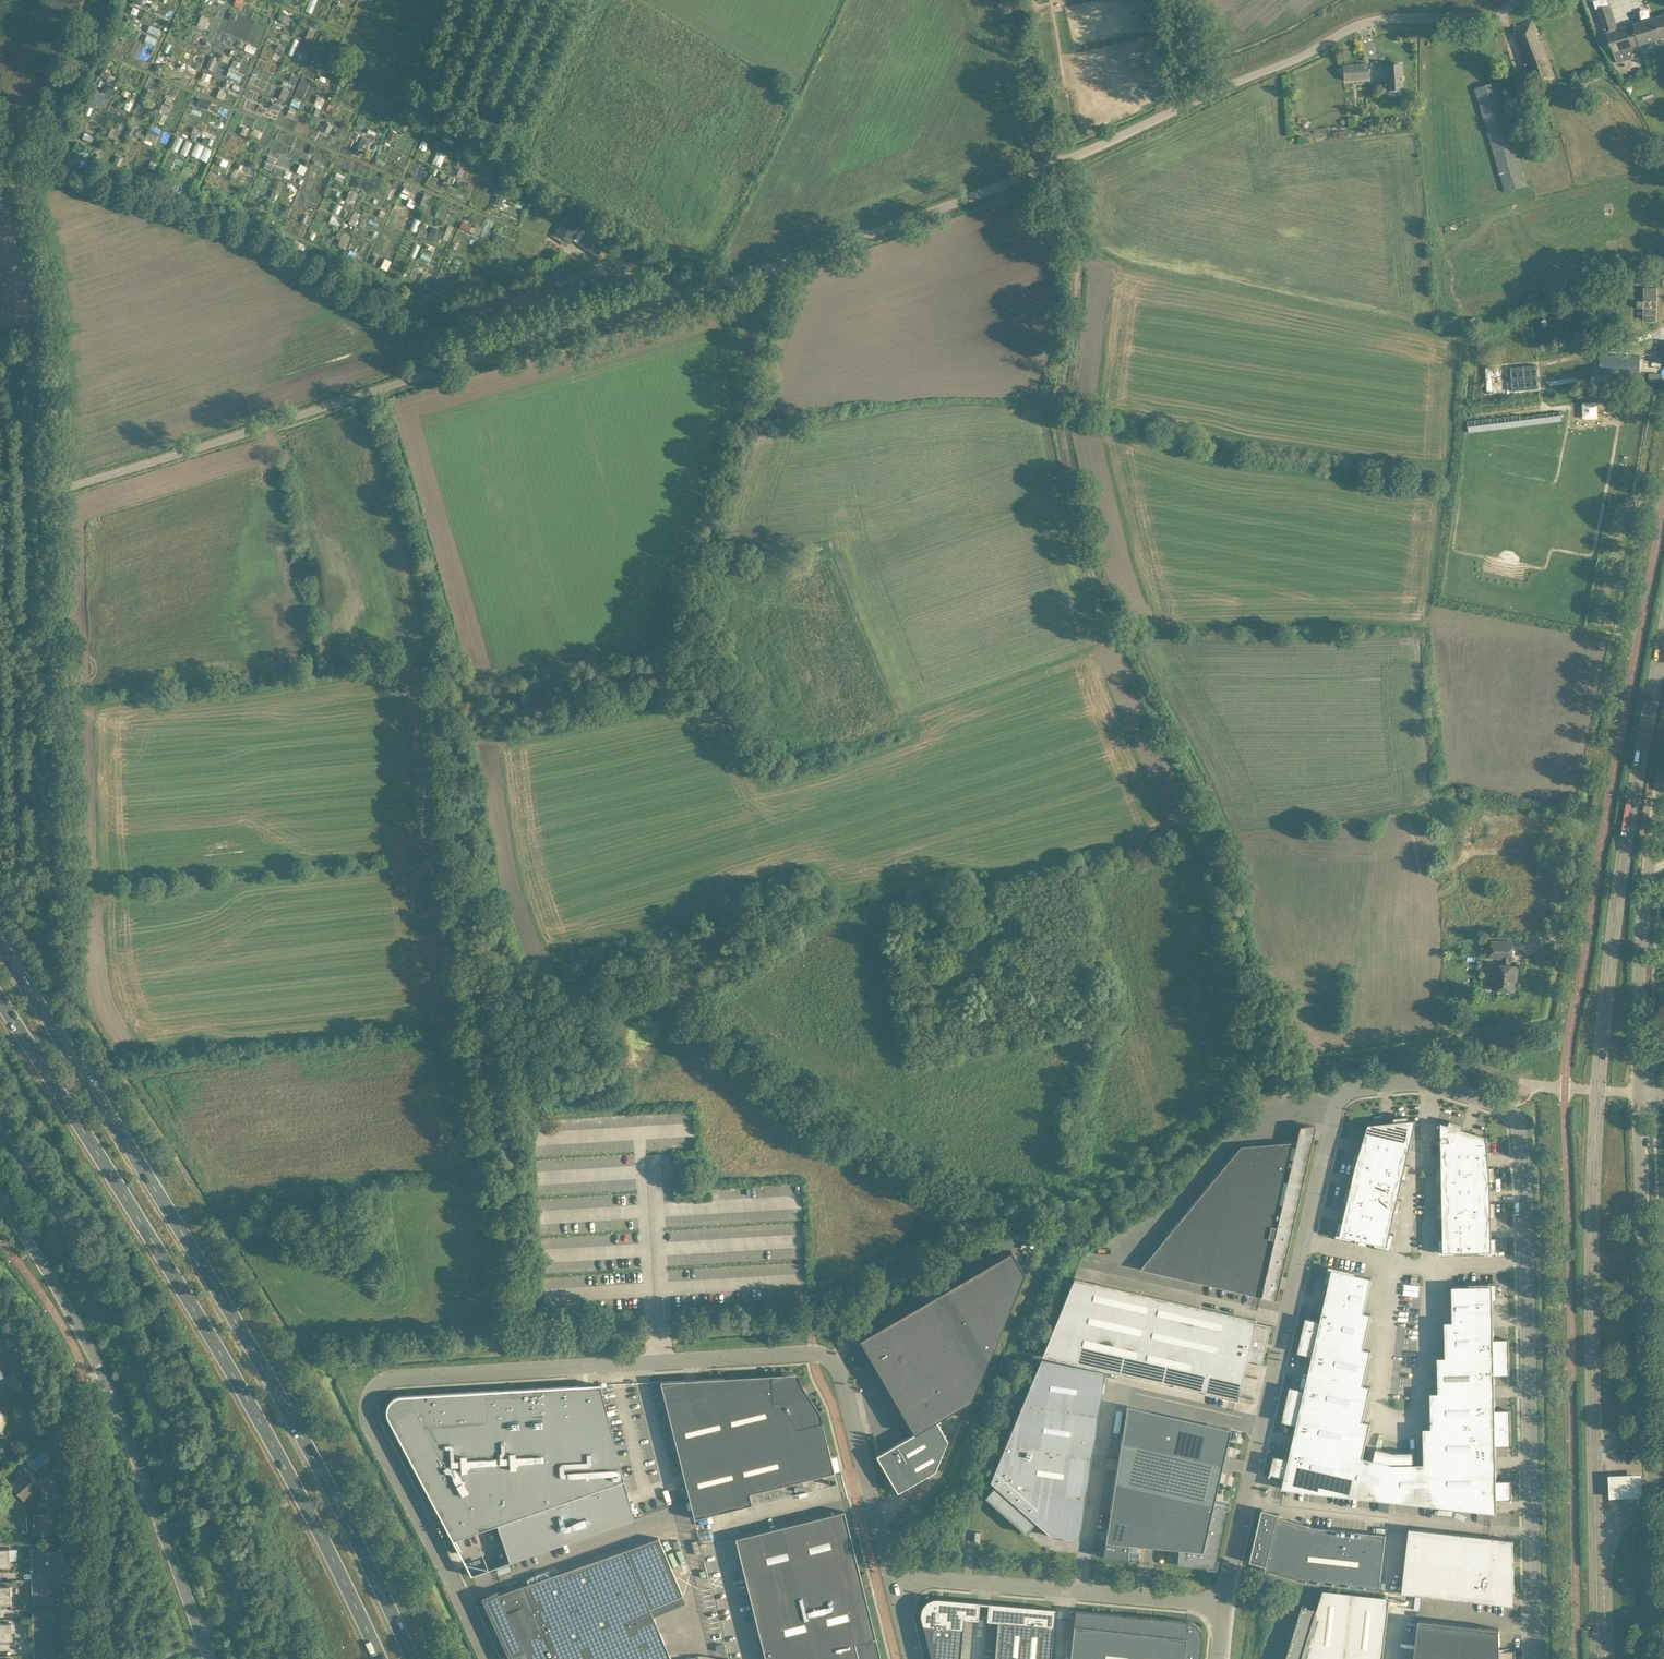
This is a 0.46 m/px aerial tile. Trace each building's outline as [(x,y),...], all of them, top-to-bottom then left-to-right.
[(1597,9),(1605,34),(1607,33),(1614,51),(1618,61),(1644,53),(1641,43),(1663,36),(1663,15),(1618,29),(1610,5),(1597,9)] [(1515,33),(1537,84),(1556,76),(1542,42),(1543,41),(1542,40),(1540,40),(1537,34),(1539,34),(1533,19),(1516,26),(1518,31),(1515,33)] [(1343,66),(1339,67),(1339,74),(1343,74),(1344,80),(1369,78),(1368,63),(1343,64),(1343,66)] [(1386,64),(1387,89),(1403,87),(1401,63),(1386,64)] [(1506,77),(1514,96),(1522,92),(1514,74),(1506,77)] [(1496,81),(1475,87),(1478,98),(1505,191),(1527,185),(1517,149),(1513,136),(1508,122),(1501,97),(1496,81)] [(1521,105),(1524,114),(1535,111),(1531,98),(1524,100),(1525,104),(1521,105)] [(1518,119),(1521,130),(1539,126),(1536,115),(1518,119)] [(1302,121),(1300,123),(1306,127),(1310,122),(1304,118),(1302,121)] [(118,120),(111,136),(118,139),(125,123),(118,120)] [(178,135),(172,149),(179,152),(185,138),(178,135)] [(186,139),(181,153),(188,155),(193,142),(186,139)] [(192,154),(208,161),(213,149),(197,143),(192,154)] [(441,165),(445,152),(437,149),(432,162),(441,165)] [(356,205),(360,190),(351,187),(347,202),(356,205)] [(422,204),(428,206),(433,195),(427,193),(422,204)] [(566,218),(556,232),(570,242),(572,239),(574,240),(582,229),(580,228),(570,221),(572,219),(566,214),(564,217),(566,218)] [(462,222),(460,227),(470,231),(472,226),(462,222)] [(440,241),(445,230),(434,226),(430,237),(440,241)] [(450,226),(445,238),(450,240),(454,227),(450,226)] [(475,226),(472,233),(477,235),(480,228),(475,226)] [(574,240),(584,247),(592,236),(582,229),(574,240)] [(458,234),(452,247),(458,250),(465,237),(458,234)] [(295,239),(292,245),(304,251),(307,245),(295,239)] [(417,269),(413,279),(423,283),(428,273),(417,269)] [(407,287),(405,293),(414,296),(416,290),(407,287)] [(1637,301),(1637,307),(1644,308),(1643,321),(1657,321),(1658,288),(1644,288),(1644,301),(1637,301)] [(1663,363),(1663,343),(1656,342),(1656,351),(1663,351),(1662,363),(1663,363)] [(1600,355),(1600,373),(1639,375),(1640,357),(1600,355)] [(1537,365),(1511,367),(1513,391),(1539,389),(1537,365)] [(1495,989),(1514,991),(1516,975),(1518,975),(1518,966),(1510,965),(1510,959),(1512,959),(1513,942),(1492,940),(1491,957),(1503,958),(1503,965),(1497,964),(1495,989)] [(1369,1124),(1367,1132),(1388,1137),(1411,1142),(1417,1119),(1409,1120),(1408,1116),(1394,1117),(1395,1124),(1381,1126),(1381,1122),(1369,1124)] [(1442,1144),(1465,1143),(1488,1143),(1487,1136),(1476,1132),(1475,1135),(1461,1131),(1464,1124),(1450,1120),(1449,1124),(1442,1122),(1442,1144)] [(1165,1237),(1157,1272),(1276,1300),(1279,1287),(1278,1287),(1280,1276),(1281,1277),(1281,1276),(1313,1138),(1312,1125),(1300,1126),(1296,1141),(1285,1142),(1270,1160),(1258,1149),(1245,1166),(1233,1156),(1165,1237)] [(1352,1165),(1356,1166),(1380,1172),(1388,1137),(1367,1132),(1364,1140),(1368,1141),(1364,1154),(1356,1152),(1352,1165)] [(1388,1137),(1380,1172),(1403,1177),(1407,1178),(1410,1164),(1403,1163),(1406,1149),(1409,1150),(1411,1142),(1388,1137)] [(1439,1181),(1443,1181),(1466,1181),(1465,1143),(1442,1144),(1442,1153),(1446,1153),(1446,1167),(1438,1167),(1439,1181)] [(1465,1143),(1466,1181),(1491,1180),(1495,1180),(1494,1166),(1486,1166),(1485,1153),(1489,1152),(1488,1143),(1465,1143)] [(1344,1200),(1348,1201),(1372,1206),(1380,1172),(1356,1166),(1355,1174),(1358,1174),(1355,1188),(1347,1186),(1344,1200)] [(1380,1172),(1372,1206),(1395,1212),(1399,1212),(1402,1199),(1395,1197),(1398,1184),(1402,1184),(1403,1177),(1380,1172)] [(1466,1181),(1467,1216),(1492,1216),(1496,1215),(1495,1202),(1488,1202),(1488,1188),(1491,1188),(1491,1180),(1466,1181)] [(1439,1217),(1443,1217),(1467,1216),(1466,1181),(1443,1181),(1443,1189),(1446,1189),(1447,1203),(1439,1203),(1439,1217)] [(1353,1237),(1364,1240),(1372,1206),(1348,1201),(1347,1208),(1350,1209),(1347,1222),(1340,1221),(1337,1234),(1353,1238),(1353,1237)] [(1372,1206),(1364,1240),(1376,1243),(1375,1243),(1391,1247),(1395,1233),(1387,1232),(1391,1218),(1394,1219),(1395,1212),(1372,1206)] [(1467,1216),(1443,1217),(1444,1224),(1447,1224),(1447,1238),(1440,1238),(1440,1252),(1456,1252),(1456,1251),(1468,1251),(1467,1216)] [(1492,1216),(1467,1216),(1468,1251),(1480,1250),(1480,1251),(1496,1251),(1496,1237),(1489,1237),(1488,1223),(1492,1223),(1492,1216)] [(903,1414),(915,1433),(936,1421),(936,1420),(972,1400),(1017,1293),(1025,1273),(1012,1251),(860,1339),(882,1377),(887,1374),(908,1411),(903,1414)] [(1327,1295),(1325,1303),(1364,1313),(1364,1312),(1369,1293),(1372,1277),(1356,1274),(1329,1268),(1327,1280),(1333,1282),(1331,1293),(1330,1296),(1327,1295)] [(1261,1364),(1268,1333),(1270,1325),(1255,1321),(1256,1319),(1074,1278),(1042,1355),(1237,1400),(1238,1398),(1237,1398),(1237,1399),(1227,1396),(1235,1359),(1261,1364)] [(1453,1286),(1453,1321),(1453,1322),(1494,1321),(1494,1312),(1490,1312),(1490,1299),(1490,1298),(1497,1298),(1496,1285),(1469,1286),(1469,1285),(1453,1286)] [(1303,1330),(1302,1335),(1364,1349),(1364,1348),(1372,1314),(1364,1312),(1364,1313),(1325,1303),(1321,1320),(1309,1318),(1306,1317),(1303,1330)] [(1453,1321),(1445,1321),(1446,1356),(1446,1357),(1510,1356),(1509,1351),(1509,1338),(1506,1338),(1494,1338),(1494,1326),(1494,1321),(1453,1322),(1453,1321)] [(1301,1339),(1298,1352),(1301,1352),(1313,1355),(1309,1372),(1364,1385),(1364,1384),(1372,1350),(1364,1348),(1364,1349),(1302,1335),(1301,1339)] [(1446,1356),(1438,1357),(1439,1392),(1439,1393),(1495,1391),(1495,1374),(1507,1374),(1510,1374),(1510,1360),(1510,1356),(1446,1357),(1446,1356)] [(9,1357),(3,1360),(7,1370),(14,1367),(9,1357)] [(1079,1539),(1105,1371),(1041,1358),(990,1481),(995,1485),(985,1497),(1017,1525),(1026,1533),(1033,1525),(1036,1522),(1052,1536),(1079,1539)] [(1287,1399),(1286,1404),(1363,1421),(1364,1420),(1372,1386),(1364,1384),(1364,1385),(1309,1372),(1305,1389),(1294,1387),(1290,1386),(1287,1399)] [(750,1493),(834,1472),(835,1472),(828,1444),(825,1445),(817,1415),(816,1411),(801,1388),(799,1384),(797,1380),(796,1376),(725,1380),(724,1377),(661,1381),(695,1518),(752,1504),(750,1493)] [(388,1407),(387,1411),(387,1412),(387,1414),(389,1418),(435,1505),(435,1506),(436,1505),(437,1504),(439,1508),(437,1509),(440,1514),(442,1513),(444,1517),(442,1517),(442,1518),(453,1540),(454,1539),(458,1538),(497,1525),(498,1524),(510,1560),(510,1561),(634,1518),(630,1504),(628,1493),(624,1480),(601,1384),(588,1385),(584,1385),(578,1385),(401,1396),(397,1396),(392,1400),(388,1407)] [(1439,1392),(1431,1392),(1432,1427),(1432,1428),(1511,1426),(1511,1422),(1511,1409),(1507,1409),(1495,1409),(1495,1391),(1439,1393),(1439,1392)] [(1285,1408),(1282,1421),(1286,1421),(1297,1424),(1293,1441),(1363,1457),(1371,1422),(1364,1420),(1363,1421),(1286,1404),(1285,1408)] [(1177,1563),(1208,1566),(1215,1567),(1228,1508),(1213,1504),(1231,1428),(1207,1423),(1205,1429),(1149,1417),(1151,1410),(1127,1405),(1103,1556),(1128,1559),(1130,1543),(1179,1548),(1177,1563)] [(936,1420),(936,1421),(915,1433),(877,1455),(898,1492),(935,1470),(948,1440),(936,1420)] [(1432,1427),(1424,1428),(1425,1463),(1425,1464),(1496,1462),(1496,1444),(1508,1444),(1511,1444),(1511,1431),(1511,1426),(1432,1428),(1432,1427)] [(1625,1439),(1615,1449),(1629,1462),(1639,1452),(1625,1439)] [(1283,1488),(1390,1500),(1395,1452),(1376,1448),(1374,1459),(1363,1457),(1293,1441),(1289,1458),(1278,1456),(1275,1468),(1272,1468),(1270,1476),(1271,1476),(1271,1473),(1285,1476),(1283,1488)] [(58,1446),(52,1450),(59,1460),(65,1456),(58,1446)] [(9,1461),(2,1447),(0,1448),(0,1465),(9,1461)] [(13,1447),(9,1449),(13,1458),(28,1451),(13,1447)] [(1395,1452),(1390,1500),(1497,1512),(1497,1498),(1512,1498),(1512,1501),(1512,1492),(1509,1493),(1509,1479),(1497,1480),(1496,1462),(1425,1464),(1425,1463),(1414,1463),(1414,1451),(1395,1452)] [(35,1515),(27,1515),(28,1530),(35,1530),(36,1532),(51,1532),(50,1513),(48,1513),(48,1504),(40,1504),(40,1500),(47,1494),(28,1471),(12,1484),(24,1499),(31,1494),(34,1498),(35,1515)] [(1641,1471),(1608,1472),(1609,1494),(1642,1493),(1641,1471)] [(758,1501),(791,1493),(789,1484),(755,1492),(758,1501)] [(1263,1508),(1251,1561),(1252,1559),(1267,1564),(1266,1570),(1285,1576),(1303,1581),(1380,1590),(1386,1534),(1314,1526),(1278,1516),(1279,1513),(1278,1513),(1278,1514),(1263,1510),(1264,1509),(1263,1508)] [(860,1586),(862,1586),(863,1587),(863,1586),(848,1523),(814,1531),(811,1519),(735,1538),(766,1658),(878,1658),(860,1586)] [(1515,1604),(1486,1601),(1488,1589),(1514,1591),(1513,1566),(1510,1566),(1513,1540),(1513,1539),(1410,1528),(1402,1592),(1515,1605),(1515,1604)] [(669,1551),(677,1548),(671,1534),(664,1537),(669,1551)] [(650,1608),(683,1594),(659,1537),(625,1549),(498,1593),(497,1591),(498,1591),(498,1590),(482,1597),(510,1658),(527,1651),(530,1658),(672,1658),(650,1608)] [(31,1547),(32,1580),(65,1579),(64,1551),(31,1547)] [(3,1568),(10,1568),(10,1548),(0,1549),(0,1566),(3,1565),(3,1568)] [(32,1580),(33,1617),(66,1616),(65,1579),(32,1580)] [(4,1605),(12,1605),(11,1585),(0,1586),(0,1603),(4,1603),(4,1605)] [(1390,1597),(1324,1589),(1317,1610),(1303,1605),(1286,1658),(1383,1658),(1390,1597)] [(921,1617),(932,1658),(963,1658),(967,1618),(978,1619),(980,1601),(938,1598),(937,1598),(936,1598),(934,1598),(933,1598),(931,1599),(930,1599),(929,1600),(928,1601),(927,1601),(926,1602),(925,1603),(924,1605),(923,1606),(922,1607),(922,1608),(921,1610),(921,1611),(921,1612),(921,1614),(921,1615),(921,1617)] [(1055,1608),(989,1602),(987,1619),(998,1620),(995,1658),(1050,1658),(1055,1608)] [(1201,1636),(1201,1635),(1201,1634),(1201,1632),(1201,1631),(1200,1630),(1200,1629),(1199,1627),(1199,1626),(1198,1625),(1197,1624),(1196,1623),(1195,1623),(1194,1622),(1192,1621),(1191,1621),(1190,1621),(1189,1620),(1075,1610),(1070,1658),(1199,1658),(1201,1636)] [(33,1617),(34,1655),(67,1653),(66,1616),(33,1617)] [(1415,1658),(1516,1658),(1516,1650),(1500,1650),(1500,1628),(1419,1619),(1415,1658)] [(5,1642),(13,1642),(12,1622),(0,1623),(0,1640),(5,1640),(5,1642)]
